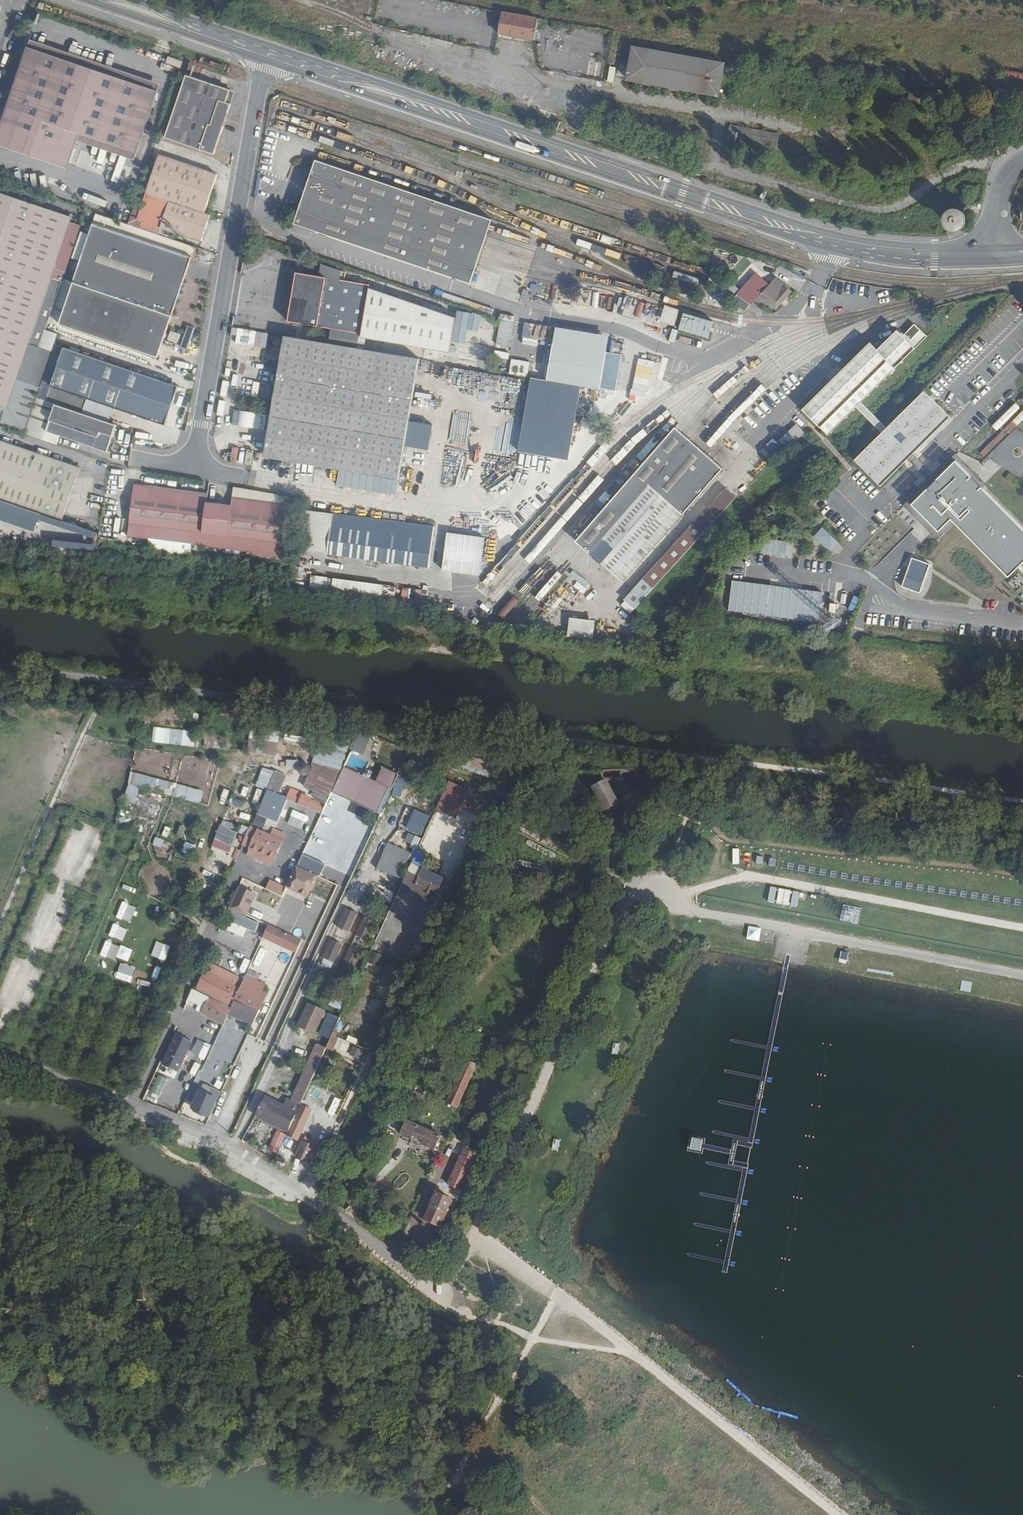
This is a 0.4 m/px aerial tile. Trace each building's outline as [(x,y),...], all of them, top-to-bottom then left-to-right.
[(494,36),(531,40),(534,16),(497,12),(494,36)] [(627,46),(622,81),(718,96),(723,61),(627,46)] [(158,93),(28,49),(0,133),(0,143),(70,166),(82,135),(136,155),(158,93)] [(589,57),(586,75),(600,78),(603,60),(589,57)] [(184,73),(182,79),(227,94),(229,88),(184,73)] [(227,94),(182,79),(164,136),(212,154),(229,102),(225,102),(227,94)] [(553,120),(554,110),(535,108),(534,117),(553,120)] [(143,218),(140,228),(166,236),(169,226),(205,237),(212,215),(205,213),(217,176),(160,156),(140,217),(143,218)] [(433,198),(316,157),(293,221),(468,282),(486,232),(491,218),(433,198)] [(71,217),(0,193),(0,404),(5,406),(71,217)] [(948,209),(940,223),(951,229),(959,215),(948,209)] [(171,313),(190,255),(91,222),(72,279),(171,313)] [(796,293),(781,280),(774,287),(768,283),(761,291),(758,288),(766,279),(759,272),(743,290),(765,306),(770,300),(781,309),(796,293)] [(356,333),(364,287),(292,273),(283,320),(356,333)] [(658,321),(674,326),(678,310),(663,305),(658,321)] [(708,337),(711,319),(679,314),(676,332),(708,337)] [(499,319),(495,345),(508,347),(512,321),(499,319)] [(538,329),(534,329),(534,323),(523,324),(524,336),(539,336),(538,329)] [(807,412),(831,437),(845,426),(862,409),(918,349),(911,343),(921,332),(914,326),(905,337),(899,332),(878,351),(872,345),(807,412)] [(553,343),(546,380),(600,390),(606,352),(608,337),(556,328),(553,343)] [(674,341),(677,330),(671,329),(668,340),(674,341)] [(421,358),(287,334),(264,456),(281,459),(281,465),(287,466),(289,460),(401,479),(421,358)] [(163,427),(176,389),(64,347),(50,385),(163,427)] [(508,375),(531,377),(533,362),(509,360),(508,375)] [(950,413),(923,387),(882,428),(852,459),(876,485),(950,413)] [(114,423),(55,402),(46,429),(106,450),(114,423)] [(772,439),(758,451),(767,460),(783,446),(786,449),(804,433),(795,424),(775,443),(772,439)] [(683,434),(677,429),(578,543),(582,547),(625,584),(724,470),(683,434)] [(80,466),(0,438),(0,498),(37,510),(33,521),(48,527),(52,515),(63,518),(80,466)] [(290,560),(296,515),(206,502),(207,497),(134,486),(127,540),(290,560)] [(623,601),(635,613),(736,502),(724,492),(623,601)] [(206,502),(296,515),(297,510),(207,497),(206,502)] [(435,529),(304,511),(300,551),(429,568),(435,529)] [(820,527),(812,536),(830,553),(838,544),(820,527)] [(444,532),(439,571),(477,576),(482,538),(444,532)] [(760,554),(791,555),(792,541),(760,540),(760,554)] [(904,566),(897,588),(921,596),(928,574),(904,566)] [(309,577),(309,584),(316,584),(316,591),(327,591),(326,577),(309,577)] [(329,595),(380,601),(382,584),(331,578),(329,595)] [(730,581),(726,612),(817,623),(821,591),(730,581)] [(567,618),(565,637),(591,639),(593,620),(567,618)] [(160,743),(192,747),(194,732),(162,728),(160,743)] [(203,805),(209,807),(220,762),(209,760),(202,791),(174,785),(171,798),(170,798),(169,805),(201,812),(203,805)] [(304,765),(304,762),(293,760),(293,766),(302,767),(302,773),(304,776),(308,776),(312,774),(313,769),(311,766),(304,765)] [(332,794),(343,773),(320,762),(310,783),(332,794)] [(291,772),(283,769),(274,788),(281,792),(291,772)] [(165,793),(168,781),(131,773),(125,798),(134,800),(137,787),(165,793)] [(391,796),(399,797),(402,786),(407,787),(409,778),(395,775),(391,796)] [(603,812),(616,806),(606,780),(592,785),(603,812)] [(445,783),(435,812),(460,821),(470,792),(445,783)] [(415,787),(408,807),(430,815),(437,795),(415,787)] [(324,812),(327,805),(312,798),(312,797),(294,789),(290,796),(324,812)] [(411,810),(405,830),(422,836),(428,815),(411,810)] [(236,832),(229,830),(231,824),(220,820),(211,849),(228,854),(236,832)] [(146,826),(142,841),(148,843),(152,827),(146,826)] [(263,831),(256,827),(249,843),(258,848),(277,857),(280,859),(288,841),(265,828),(263,831)] [(398,880),(410,854),(386,843),(374,869),(398,880)] [(430,860),(435,848),(422,843),(417,855),(430,860)] [(273,866),(277,857),(258,848),(254,857),(273,866)] [(306,900),(322,865),(300,854),(283,889),(306,900)] [(409,893),(419,868),(408,864),(398,889),(409,893)] [(268,887),(281,893),(285,885),(272,879),(268,887)] [(244,882),(240,890),(236,888),(227,910),(245,917),(255,895),(248,892),(251,885),(244,882)] [(391,905),(396,891),(371,883),(366,896),(391,905)] [(280,906),(285,895),(281,893),(268,887),(263,898),(280,906)] [(234,930),(250,936),(255,923),(240,916),(234,930)] [(354,923),(342,918),(338,929),(349,934),(354,923)] [(265,933),(270,922),(264,920),(259,930),(265,933)] [(373,932),(361,926),(357,936),(367,942),(373,932)] [(344,946),(333,940),(323,959),(334,964),(344,946)] [(284,973),(292,953),(271,946),(260,975),(247,969),(246,973),(278,985),(280,981),(266,975),(269,967),(284,973)] [(214,991),(233,956),(221,950),(202,984),(214,991)] [(365,965),(377,970),(383,957),(371,952),(365,965)] [(352,973),(358,962),(346,956),(341,967),(352,973)] [(363,970),(377,974),(378,968),(365,964),(363,970)] [(197,997),(210,1003),(214,993),(201,987),(197,997)] [(208,1008),(227,1017),(234,1003),(214,993),(210,1003),(208,1008)] [(329,1005),(339,1009),(342,1003),(332,999),(329,1005)] [(329,1009),(312,1002),(302,1024),(319,1031),(329,1009)] [(195,1039),(181,1032),(168,1061),(182,1068),(195,1039)] [(335,1053),(357,1061),(362,1049),(340,1040),(335,1053)] [(287,1133),(326,1049),(321,1048),(291,1109),(265,1097),(255,1116),(287,1133)] [(456,1056),(442,1102),(459,1107),(473,1062),(456,1056)] [(158,1097),(167,1079),(157,1074),(148,1092),(158,1097)] [(191,1108),(209,1117),(222,1090),(204,1082),(191,1108)] [(310,1111),(303,1107),(288,1137),(297,1141),(310,1111)] [(441,1137),(409,1122),(404,1134),(413,1139),(415,1136),(424,1141),(422,1145),(434,1151),(441,1137)] [(275,1130),(267,1148),(277,1152),(285,1134),(275,1130)] [(315,1148),(304,1143),(297,1156),(309,1162),(315,1148)] [(459,1196),(474,1164),(463,1159),(449,1191),(459,1196)] [(439,1226),(451,1201),(436,1194),(425,1218),(439,1226)]
